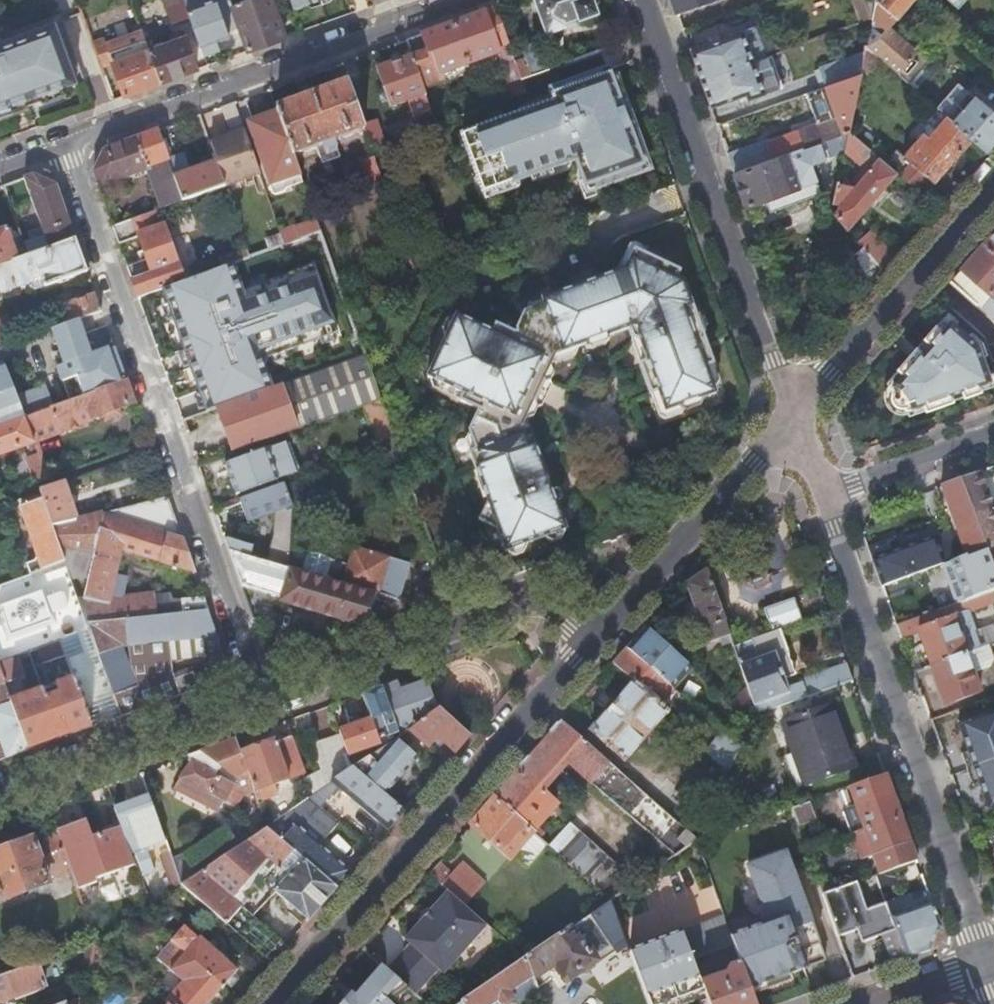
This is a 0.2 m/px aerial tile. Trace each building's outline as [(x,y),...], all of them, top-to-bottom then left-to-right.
[(190,17),(185,4),(184,0),(163,0),(171,24),(190,17)] [(229,36),(216,0),(209,0),(199,3),(197,0),(195,0),(185,4),(190,17),(200,46),(215,41),(229,36)] [(242,31),(232,3),(231,0),(216,0),(229,36),(242,31)] [(284,37),(272,3),(279,0),(242,0),(232,3),(242,31),(248,50),(284,37)] [(293,8),(316,0),(290,0),(293,8)] [(546,35),(596,17),(590,0),(588,1),(588,0),(534,0),(546,35)] [(675,11),(705,0),(672,0),(675,11)] [(863,21),(870,18),(863,0),(856,0),(863,21)] [(870,18),(871,18),(874,0),(863,0),(870,18)] [(913,0),(874,0),(871,18),(865,47),(877,58),(908,85),(928,62),(888,26),(894,19),(895,20),(913,0)] [(454,23),(468,63),(496,53),(499,63),(513,58),(495,8),(454,23)] [(10,109),(9,105),(20,101),(21,105),(41,98),(39,94),(75,81),(56,20),(0,41),(0,113),(10,109)] [(423,87),(438,82),(436,75),(468,63),(454,23),(406,40),(412,57),(413,59),(420,81),(423,87)] [(115,32),(117,36),(128,32),(127,27),(115,32)] [(112,62),(123,95),(160,82),(148,48),(141,28),(128,32),(117,36),(105,41),(104,37),(93,41),(102,65),(112,62)] [(167,34),(169,40),(182,36),(180,30),(167,34)] [(742,30),(689,49),(700,80),(753,61),(742,30)] [(148,48),(160,82),(196,69),(184,35),(182,36),(169,40),(148,48)] [(200,46),(204,57),(219,52),(215,41),(200,46)] [(514,62),(520,79),(548,68),(538,41),(520,47),(524,58),(514,62)] [(877,58),(865,47),(864,52),(859,74),(859,75),(869,78),(877,58)] [(859,74),(864,52),(812,70),(819,88),(859,74)] [(392,106),(425,94),(423,87),(420,81),(413,59),(412,57),(378,69),(392,106)] [(932,57),(920,71),(933,82),(945,68),(932,57)] [(753,61),(700,80),(710,107),(750,93),(757,90),(762,89),(753,61)] [(439,85),(471,73),(468,63),(436,75),(438,82),(439,85)] [(462,136),(472,166),(478,164),(484,179),(490,177),(495,189),(576,161),(583,181),(589,179),(593,191),(644,173),(617,99),(611,101),(600,72),(551,90),(554,99),(531,107),(532,111),(462,136)] [(847,132),(859,75),(859,74),(819,88),(804,94),(815,124),(796,131),(802,148),(847,132)] [(517,80),(522,95),(525,93),(520,79),(517,80)] [(504,84),(509,98),(513,97),(522,95),(517,80),(504,84)] [(363,130),(362,125),(347,85),(277,110),(293,156),(315,148),(333,141),(363,130)] [(952,123),(970,139),(983,151),(993,139),(993,117),(974,99),(952,123)] [(248,140),(234,102),(199,115),(214,157),(221,176),(230,174),(225,158),(221,159),(218,151),(248,141),(248,140)] [(945,118),(934,108),(906,140),(914,147),(919,141),(917,140),(923,133),(924,135),(931,127),(935,130),(945,118)] [(293,156),(277,110),(247,121),(269,187),(271,187),(273,194),(278,197),(286,194),(287,192),(283,182),(300,176),(293,156)] [(424,129),(436,124),(432,114),(420,119),(424,129)] [(370,148),(396,139),(387,116),(362,125),(363,130),(370,148)] [(919,141),(914,147),(904,158),(929,180),(931,182),(970,139),(952,123),(945,118),(935,130),(931,127),(924,135),(923,133),(917,140),(919,141)] [(743,145),(735,123),(726,127),(733,148),(743,145)] [(170,138),(166,127),(134,138),(145,167),(151,165),(159,162),(167,160),(160,141),(170,138)] [(847,132),(802,148),(733,173),(745,206),(768,198),(773,211),(788,206),(809,198),(824,193),(812,162),(843,150),(847,133),(847,132)] [(887,167),(847,133),(843,150),(843,152),(862,168),(849,186),(836,182),(832,204),(838,205),(831,213),(846,230),(894,173),(887,167)] [(172,172),(167,160),(159,162),(151,165),(145,167),(134,138),(104,149),(93,174),(99,188),(131,177),(132,180),(147,174),(154,192),(159,210),(182,201),(176,185),(173,178),(172,172)] [(177,156),(170,138),(160,141),(167,160),(177,156)] [(333,141),(315,148),(321,164),(339,157),(333,141)] [(899,153),(887,167),(894,173),(919,194),(929,180),(904,158),(899,153)] [(223,182),(221,176),(214,157),(200,162),(202,167),(173,178),(176,185),(182,201),(224,186),(223,182)] [(386,191),(374,159),(361,163),(373,196),(386,191)] [(478,164),(472,166),(483,194),(495,189),(490,177),(484,179),(478,164)] [(32,175),(22,179),(31,203),(43,237),(24,243),(29,256),(75,239),(56,186),(32,175)] [(283,182),(287,192),(304,186),(300,176),(283,182)] [(31,203),(22,179),(3,186),(12,211),(31,203)] [(582,195),(593,191),(589,179),(583,181),(578,183),(582,195)] [(810,200),(809,198),(788,206),(789,208),(790,209),(792,210),(793,211),(795,212),(797,212),(799,212),(801,212),(803,211),(805,210),(806,209),(808,207),(809,205),(809,203),(810,201),(810,200)] [(127,267),(138,297),(185,280),(159,210),(123,223),(112,226),(116,237),(119,245),(138,237),(143,251),(146,260),(141,261),(127,267)] [(282,234),(285,244),(320,232),(316,220),(296,227),(295,225),(280,230),(282,234)] [(389,237),(400,232),(396,221),(385,224),(389,237)] [(29,256),(24,243),(21,237),(11,240),(9,234),(8,229),(0,231),(0,267),(29,256)] [(19,230),(9,234),(11,240),(21,237),(19,230)] [(860,247),(879,269),(891,256),(868,230),(856,241),(860,247)] [(982,244),(993,254),(993,230),(982,244)] [(297,298),(339,284),(335,273),(330,258),(321,235),(320,232),(285,244),(278,246),(297,298)] [(250,257),(269,250),(265,240),(260,241),(257,233),(243,238),(246,247),(250,257)] [(321,235),(330,258),(335,257),(327,233),(321,235)] [(269,250),(278,246),(285,244),(282,234),(265,240),(269,250)] [(0,267),(0,285),(3,292),(32,282),(28,272),(38,269),(44,287),(87,272),(75,239),(29,256),(0,267)] [(982,244),(961,268),(990,294),(991,293),(993,290),(993,254),(982,244)] [(222,266),(250,257),(246,247),(219,257),(222,266)] [(846,260),(866,284),(879,269),(860,247),(846,260)] [(705,368),(712,366),(683,282),(677,279),(680,272),(634,251),(626,271),(543,301),(545,308),(526,315),(518,332),(513,334),(495,326),(491,333),(455,316),(426,378),(432,381),(459,395),(457,402),(476,412),(467,431),(476,456),(470,458),(486,505),(478,524),(497,533),(504,552),(565,530),(535,445),(528,446),(522,428),(525,419),(530,418),(534,409),(532,405),(544,378),(549,377),(552,370),(551,366),(555,355),(628,328),(632,339),(639,343),(647,365),(639,368),(648,392),(656,390),(663,411),(714,393),(713,388),(705,368)] [(990,294),(961,268),(949,281),(978,307),(990,294)] [(335,273),(339,284),(350,280),(346,270),(335,273)] [(139,301),(145,318),(168,310),(186,296),(197,325),(238,311),(226,276),(209,282),(206,272),(190,278),(185,280),(138,297),(139,301)] [(990,294),(978,307),(993,321),(993,296),(991,293),(990,294)] [(100,310),(95,295),(57,309),(63,323),(76,319),(100,310)] [(545,308),(543,301),(530,306),(526,315),(545,308)] [(14,341),(0,302),(0,346),(14,341)] [(83,397),(126,382),(114,349),(90,357),(76,319),(63,323),(51,327),(65,366),(57,369),(63,384),(77,379),(83,397)] [(893,389),(895,391),(900,396),(903,403),(904,406),(993,375),(986,354),(989,353),(985,340),(974,329),(971,331),(962,322),(893,389)] [(364,355),(355,330),(189,390),(186,380),(170,386),(183,421),(217,408),(364,355)] [(631,344),(639,368),(647,365),(639,343),(632,339),(631,344)] [(380,399),(364,355),(217,408),(233,452),(380,399)] [(25,418),(54,408),(47,388),(17,399),(5,364),(0,366),(0,427),(25,418)] [(718,381),(712,366),(705,368),(713,388),(716,387),(718,381)] [(551,382),(549,377),(544,378),(532,405),(534,409),(539,407),(544,397),(551,382)] [(459,395),(432,381),(430,387),(431,390),(457,402),(459,395)] [(118,411),(135,405),(134,404),(126,382),(83,397),(54,408),(25,418),(29,431),(42,427),(45,437),(71,428),(68,418),(88,411),(92,420),(108,414),(110,419),(119,415),(118,411)] [(900,396),(895,391),(895,392),(893,395),(893,397),(894,400),(897,403),(899,404),(903,403),(900,396)] [(391,437),(378,400),(364,406),(377,442),(391,437)] [(29,431),(25,418),(0,427),(0,455),(33,443),(34,443),(29,431)] [(535,445),(525,419),(522,428),(528,446),(535,445)] [(463,440),(470,458),(476,456),(467,431),(463,440)] [(279,480),(268,450),(225,465),(236,495),(279,480)] [(34,483),(46,479),(37,454),(25,458),(31,475),(34,483)] [(18,479),(31,475),(25,458),(12,462),(18,479)] [(979,473),(960,480),(985,549),(993,573),(993,513),(979,473)] [(881,587),(917,574),(966,556),(985,549),(960,480),(940,487),(961,544),(955,543),(954,541),(905,558),(895,529),(862,533),(881,587)] [(77,522),(63,483),(39,491),(41,495),(42,500),(53,528),(77,522)] [(285,487),(284,484),(238,501),(239,504),(216,513),(219,522),(221,529),(244,521),(245,525),(293,508),(285,487)] [(295,486),(285,487),(293,508),(302,505),(295,486)] [(35,502),(33,497),(26,500),(28,505),(21,507),(38,553),(33,561),(25,565),(26,568),(28,567),(31,575),(36,573),(65,563),(53,528),(42,500),(35,502)] [(183,539),(168,498),(103,515),(183,539)] [(103,515),(77,522),(53,528),(65,563),(71,579),(89,573),(81,606),(87,622),(157,615),(155,595),(110,600),(121,551),(196,574),(183,539),(103,515)] [(289,569),(290,551),(291,530),(273,530),(270,564),(289,569)] [(282,598),(289,573),(290,570),(289,569),(270,564),(249,557),(253,546),(225,538),(232,558),(242,586),(282,598)] [(966,556),(970,567),(953,573),(963,603),(983,596),(993,592),(993,591),(993,573),(985,549),(966,556)] [(408,565),(354,550),(349,567),(344,587),(343,587),(359,592),(374,596),(372,604),(375,605),(378,597),(398,603),(408,565)] [(344,587),(349,567),(290,551),(289,569),(290,570),(289,573),(343,587),(344,587)] [(706,571),(686,585),(706,643),(729,636),(706,571)] [(365,628),(369,615),(371,606),(372,604),(374,596),(359,592),(343,587),(289,573),(282,598),(281,602),(365,628)] [(881,587),(887,604),(923,591),(917,574),(881,587)] [(985,604),(993,601),(993,593),(993,592),(983,596),(985,604)] [(39,593),(0,608),(0,615),(8,637),(50,622),(48,616),(64,610),(66,605),(62,596),(58,594),(42,600),(39,593)] [(170,594),(155,595),(157,615),(184,612),(182,600),(170,595),(170,594)] [(963,603),(962,603),(966,611),(985,604),(983,596),(963,603)] [(780,632),(803,624),(795,598),(764,608),(773,634),(779,632),(780,632)] [(227,660),(209,610),(184,612),(157,615),(87,622),(90,632),(122,718),(204,688),(211,686),(216,684),(216,682),(207,677),(193,676),(191,670),(173,675),(172,641),(198,638),(201,663),(208,662),(223,669),(227,660)] [(965,654),(986,646),(980,630),(975,632),(968,612),(946,619),(942,610),(896,628),(900,640),(920,633),(931,666),(965,654)] [(382,623),(387,622),(369,615),(365,628),(368,628),(382,623)] [(644,629),(627,650),(675,691),(691,672),(644,629)] [(90,632),(60,643),(74,681),(91,729),(122,718),(90,632)] [(757,715),(851,681),(845,664),(803,679),(804,683),(788,689),(785,680),(776,656),(787,652),(780,632),(779,632),(773,634),(734,649),(748,690),(757,715)] [(991,649),(990,645),(986,646),(965,654),(973,676),(986,672),(985,671),(989,669),(993,660),(990,650),(991,649)] [(627,650),(612,666),(633,685),(591,732),(623,761),(680,697),(675,691),(627,650)] [(776,656),(785,680),(796,676),(787,652),(776,656)] [(980,694),(973,676),(965,654),(931,666),(945,707),(980,694)] [(0,664),(0,674),(4,685),(24,677),(17,658),(0,664)] [(400,735),(401,737),(438,712),(424,672),(382,687),(400,735)] [(28,752),(25,742),(11,704),(4,685),(0,674),(0,762),(28,752)] [(43,692),(11,704),(25,742),(28,752),(91,729),(74,681),(56,687),(59,696),(46,701),(43,692)] [(386,740),(400,735),(382,687),(363,694),(373,721),(379,739),(384,737),(386,740)] [(750,730),(757,715),(748,690),(728,708),(737,717),(742,723),(750,730)] [(833,704),(783,722),(794,755),(784,758),(797,791),(856,769),(833,704)] [(438,712),(401,737),(406,743),(426,729),(455,755),(469,739),(438,712)] [(958,726),(968,752),(961,755),(966,771),(972,787),(979,785),(989,811),(993,809),(993,712),(958,726)] [(349,757),(381,745),(379,739),(373,721),(340,733),(342,737),(347,752),(349,757)] [(741,749),(750,730),(742,723),(732,742),(741,749)] [(561,724),(495,800),(532,833),(537,827),(557,806),(542,792),(566,767),(570,767),(582,777),(600,758),(561,724)] [(709,757),(729,774),(741,749),(732,742),(725,736),(709,757)] [(328,785),(353,768),(349,757),(347,752),(342,737),(314,746),(322,769),(328,785)] [(401,737),(353,769),(403,814),(436,778),(436,777),(437,776),(418,758),(419,756),(406,743),(401,737)] [(273,787),(300,777),(304,775),(292,738),(277,744),(276,742),(242,755),(255,792),(256,794),(273,787)] [(255,792),(242,755),(236,740),(201,753),(212,760),(237,779),(234,785),(224,804),(236,810),(243,796),(255,792)] [(418,758),(437,776),(445,766),(426,749),(419,756),(418,758)] [(212,760),(201,753),(184,759),(191,763),(176,792),(219,815),(224,804),(234,785),(237,779),(212,760)] [(696,843),(600,758),(582,777),(674,858),(696,843)] [(313,797),(328,787),(328,785),(322,769),(304,775),(300,777),(313,797)] [(403,814),(353,769),(328,787),(313,797),(311,799),(326,812),(329,815),(334,819),(343,809),(334,802),(343,792),(388,832),(403,814)] [(852,837),(901,819),(885,776),(851,788),(857,807),(843,812),(852,837)] [(277,797),(273,787),(256,794),(260,804),(277,797)] [(164,837),(150,797),(116,809),(123,831),(131,855),(134,853),(144,881),(155,877),(145,849),(166,842),(164,837)] [(326,812),(311,799),(268,827),(284,841),(294,829),(302,835),(305,833),(307,835),(326,812)] [(495,800),(471,828),(508,861),(512,856),(532,833),(495,800)] [(791,809),(798,828),(815,822),(809,803),(791,809)] [(339,823),(334,819),(329,815),(326,812),(307,835),(305,833),(302,835),(294,829),(284,841),(338,889),(351,873),(320,846),(339,823)] [(872,857),(910,843),(901,819),(852,837),(860,861),(872,857)] [(95,883),(136,868),(131,855),(123,831),(93,841),(87,824),(58,835),(72,875),(79,893),(96,887),(95,883)] [(549,848),(610,902),(635,884),(569,825),(549,848)] [(284,841),(268,827),(253,838),(199,874),(181,886),(271,964),(286,948),(255,920),(277,895),(282,900),(278,904),(291,916),(295,911),(308,923),(309,922),(338,889),(284,841)] [(537,827),(532,833),(539,839),(544,834),(537,827)] [(532,833),(512,856),(526,869),(547,847),(539,839),(532,833)] [(72,875),(58,835),(34,843),(33,841),(0,853),(0,900),(1,899),(2,901),(49,885),(48,882),(72,875)] [(917,862),(910,843),(872,857),(879,876),(917,862)] [(828,962),(788,848),(745,863),(766,923),(730,936),(734,947),(740,965),(749,990),(828,962)] [(172,892),(181,886),(175,868),(170,854),(160,858),(172,892)] [(181,886),(199,874),(189,858),(175,868),(181,886)] [(429,876),(448,893),(465,908),(486,885),(462,864),(451,876),(438,865),(429,876)] [(822,896),(837,891),(832,879),(818,884),(822,896)] [(822,896),(837,938),(858,930),(862,943),(880,938),(890,965),(928,952),(940,928),(932,905),(890,919),(885,906),(867,912),(857,884),(837,891),(822,896)] [(932,905),(927,891),(885,906),(890,919),(932,905)] [(388,973),(415,997),(439,970),(444,975),(487,927),(465,908),(448,893),(406,941),(412,946),(388,973)] [(610,902),(590,916),(597,925),(598,926),(600,927),(605,926),(611,945),(624,940),(622,935),(610,902)] [(304,927),(308,923),(295,911),(291,916),(304,927)] [(629,953),(647,1003),(671,1003),(690,997),(704,992),(701,986),(693,962),(734,947),(730,936),(723,919),(629,953)] [(184,927),(171,942),(172,943),(181,951),(223,988),(238,970),(200,937),(198,939),(184,927)] [(534,985),(537,992),(550,982),(551,975),(549,970),(553,967),(565,985),(578,976),(585,977),(594,970),(594,965),(596,964),(583,944),(579,946),(568,930),(525,960),(534,985)] [(87,980),(96,943),(87,947),(79,977),(87,980)] [(223,988),(181,951),(172,943),(157,960),(183,984),(165,1003),(209,1003),(223,988)] [(513,1002),(514,1001),(510,995),(523,987),(526,992),(534,985),(525,960),(461,1003),(510,1003),(513,1002)] [(38,965),(0,979),(0,1003),(45,986),(38,965)] [(708,1003),(754,1003),(749,990),(740,965),(737,966),(736,965),(733,966),(734,968),(730,969),(727,977),(701,986),(704,992),(708,1003)] [(415,997),(388,973),(382,967),(350,1003),(407,1003),(415,997)] [(514,1001),(513,1002),(515,1003),(529,1003),(540,1000),(537,992),(534,985),(526,992),(523,987),(510,995),(514,1001)]
